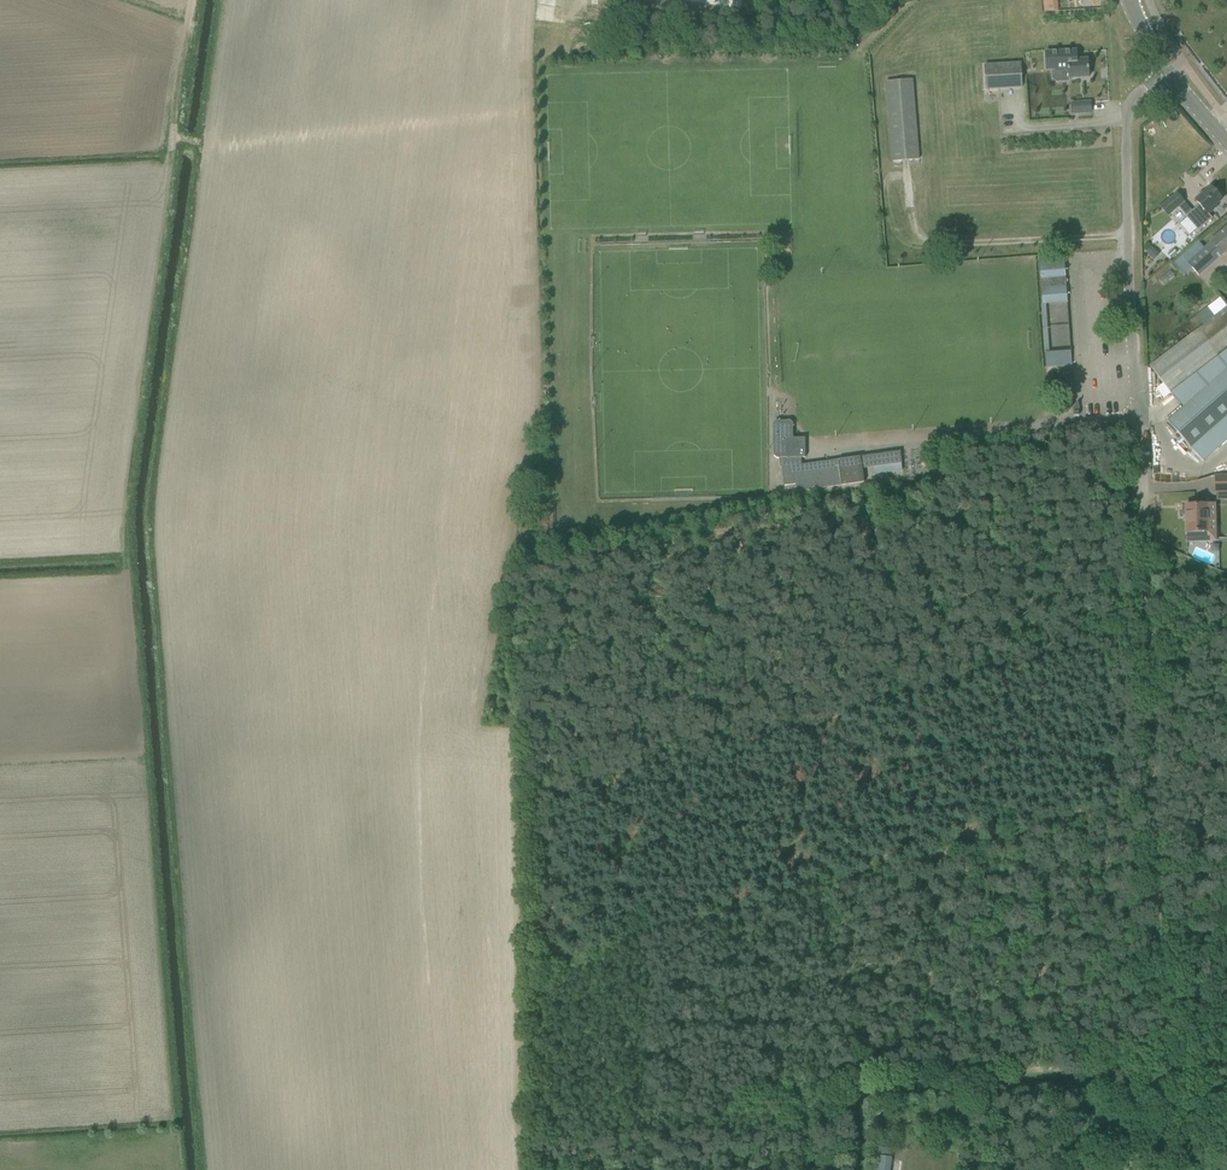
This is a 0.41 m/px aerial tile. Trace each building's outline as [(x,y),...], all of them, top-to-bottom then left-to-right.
[(1045,12),(1058,11),(1057,0),(1044,0),(1045,12)] [(1088,59),(1077,60),(1076,51),(1045,52),(1046,71),(1052,70),(1052,73),(1068,72),(1069,78),(1089,77),(1088,59)] [(984,65),(986,90),(1023,88),(1021,63),(984,65)] [(886,82),(892,161),(919,159),(913,80),(886,82)] [(1072,103),(1073,113),(1092,112),(1091,102),(1072,103)] [(1187,218),(1180,224),(1190,235),(1197,229),(1198,230),(1212,218),(1208,214),(1216,207),(1215,205),(1222,199),(1216,191),(1212,186),(1204,193),(1201,192),(1197,196),(1197,199),(1195,201),(1198,205),(1186,216),(1187,218)] [(1177,193),(1160,208),(1167,216),(1184,201),(1177,193)] [(1187,262),(1193,269),(1198,275),(1222,254),(1226,249),(1226,227),(1204,247),(1187,262)] [(1171,257),(1177,252),(1174,249),(1168,254),(1171,257)] [(1039,255),(1042,304),(1068,302),(1065,262),(1050,263),(1050,255),(1039,255)] [(1173,392),(1226,350),(1226,309),(1153,366),(1173,392)] [(1044,351),(1046,366),(1071,363),(1069,349),(1044,351)] [(1202,460),(1226,439),(1226,367),(1167,420),(1191,448),(1192,448),(1202,460)] [(797,484),(797,492),(865,483),(863,468),(866,468),(866,462),(862,463),(861,457),(799,465),(798,456),(805,455),(803,435),(791,437),(789,425),(790,424),(789,422),(786,420),(774,421),(772,422),(770,425),(770,427),(770,428),(771,427),(774,454),(774,455),(774,457),(777,459),(780,459),(781,468),(782,468),(785,486),(797,484)] [(872,455),(874,467),(902,463),(901,451),(872,455)] [(1225,500),(1226,500),(1226,475),(1216,476),(1216,492),(1225,492),(1225,500)] [(1207,504),(1186,505),(1187,538),(1198,538),(1198,540),(1207,540),(1207,539),(1216,539),(1216,530),(1208,530),(1207,504)] [(889,1155),(874,1154),(873,1169),(888,1169),(889,1155)]
